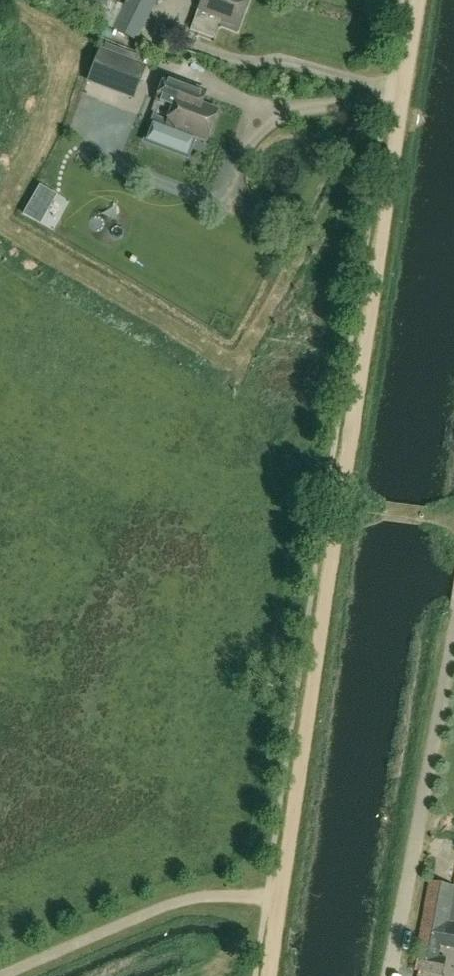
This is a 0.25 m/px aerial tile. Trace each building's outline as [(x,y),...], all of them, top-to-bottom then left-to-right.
[(113,29),(135,40),(156,0),(128,0),(113,29)] [(197,13),(235,27),(245,0),(202,0),(197,13)] [(145,68),(100,51),(92,71),(104,75),(106,67),(129,76),(126,83),(137,88),(145,68)] [(206,140),(216,111),(191,102),(196,89),(165,77),(156,101),(173,108),(167,125),(206,140)] [(125,150),(138,114),(108,103),(95,139),(125,150)] [(420,941),(443,945),(453,887),(453,886),(431,882),(420,941)] [(442,975),(446,958),(418,953),(415,970),(442,975)]
